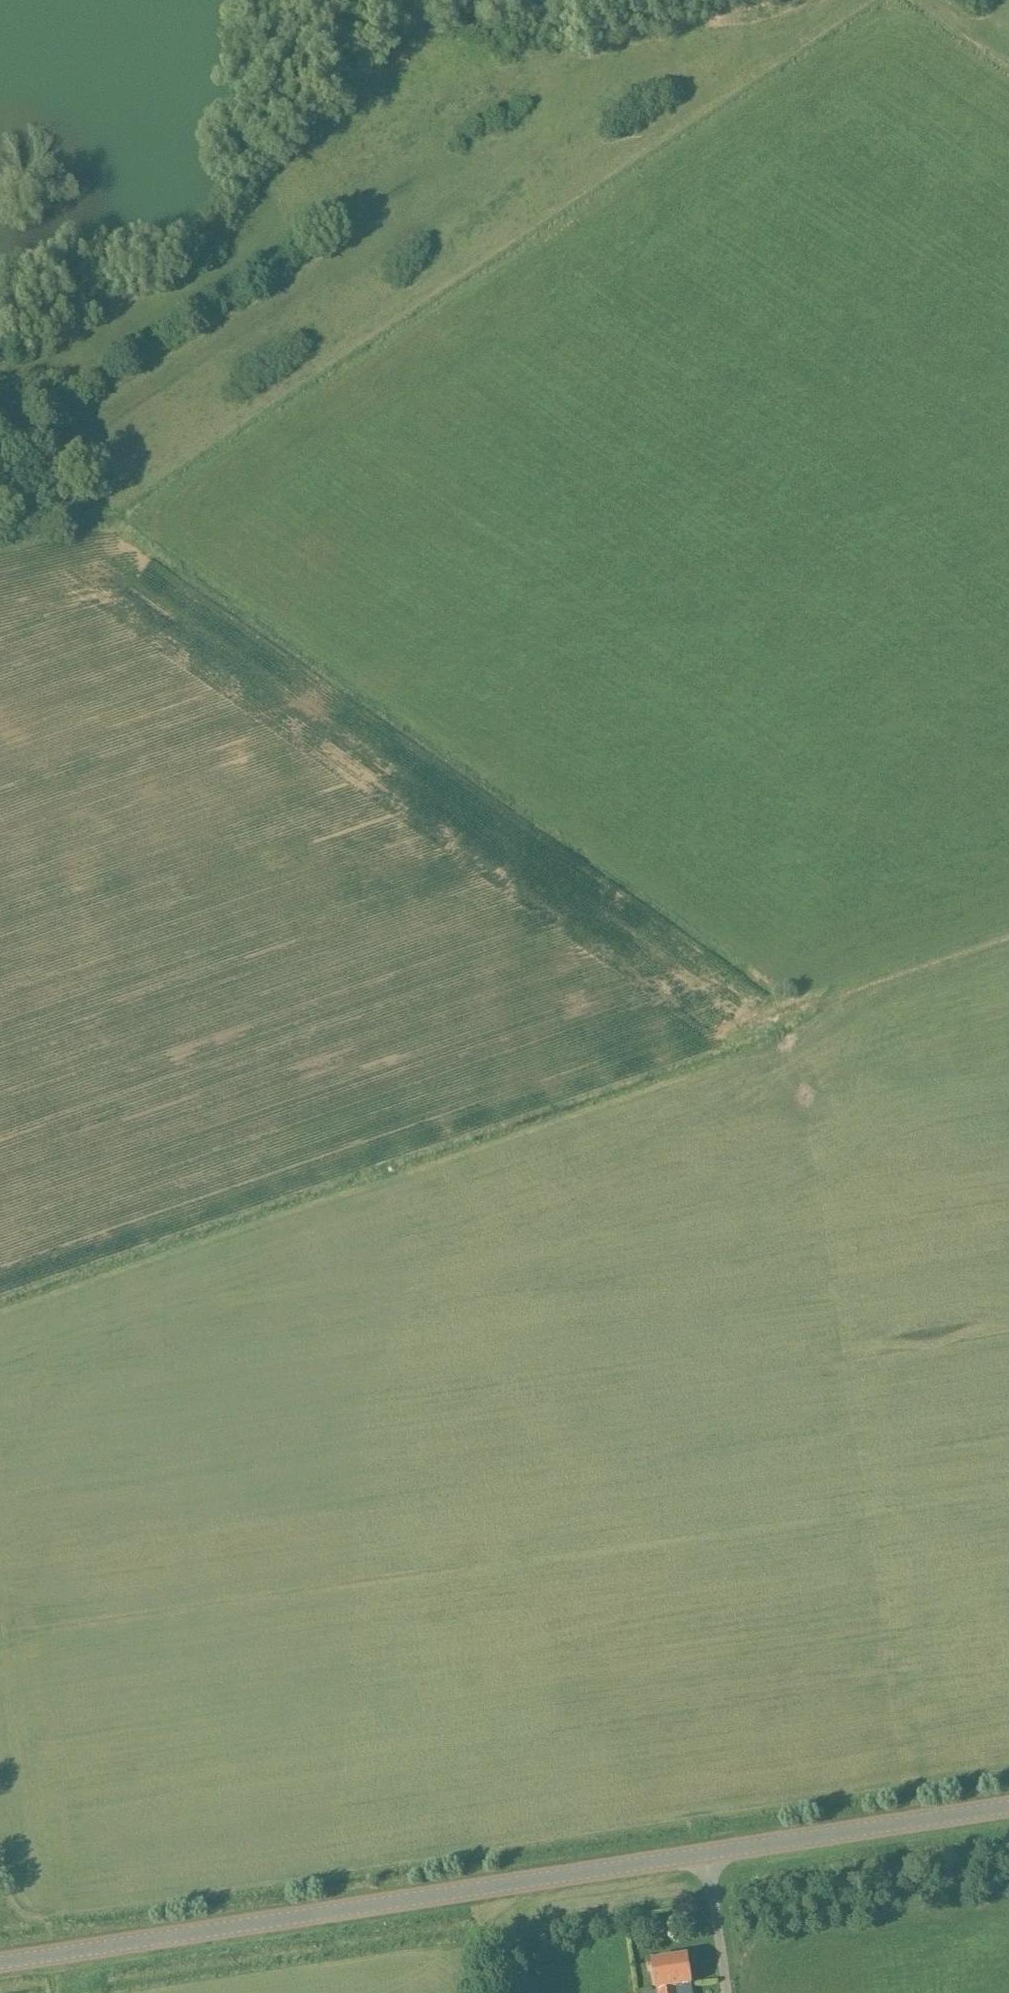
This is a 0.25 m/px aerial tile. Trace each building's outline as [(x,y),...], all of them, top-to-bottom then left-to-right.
[(678,1988),(693,1986),(689,1956),(652,1961),(657,1991),(657,1992),(679,1992),(678,1988)]
